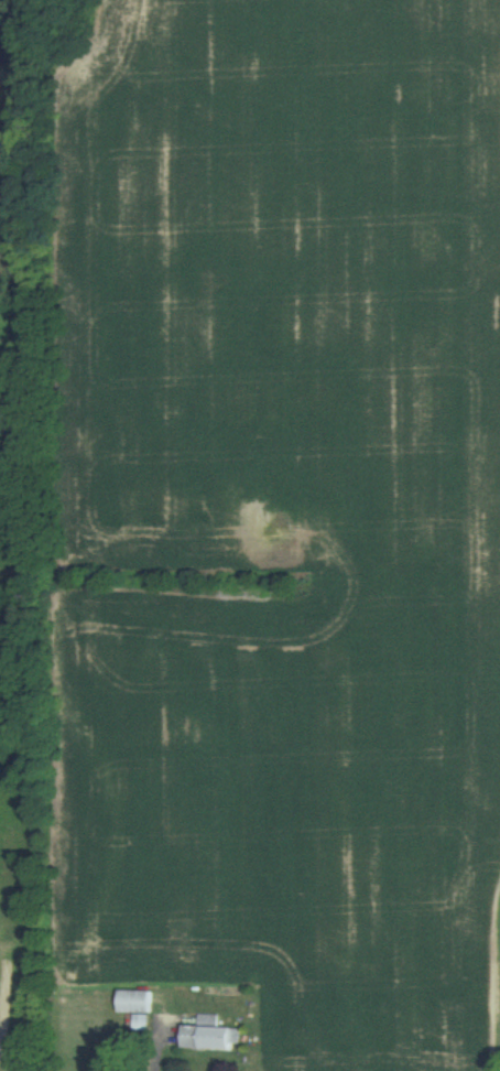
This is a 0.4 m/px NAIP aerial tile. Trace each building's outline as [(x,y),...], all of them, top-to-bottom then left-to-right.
[(150,992),(117,992),(117,1014),(150,1014),(150,992)] [(238,1051),(239,1030),(215,1029),(215,1016),(195,1015),(195,1027),(183,1027),(182,1049),(238,1051)]
